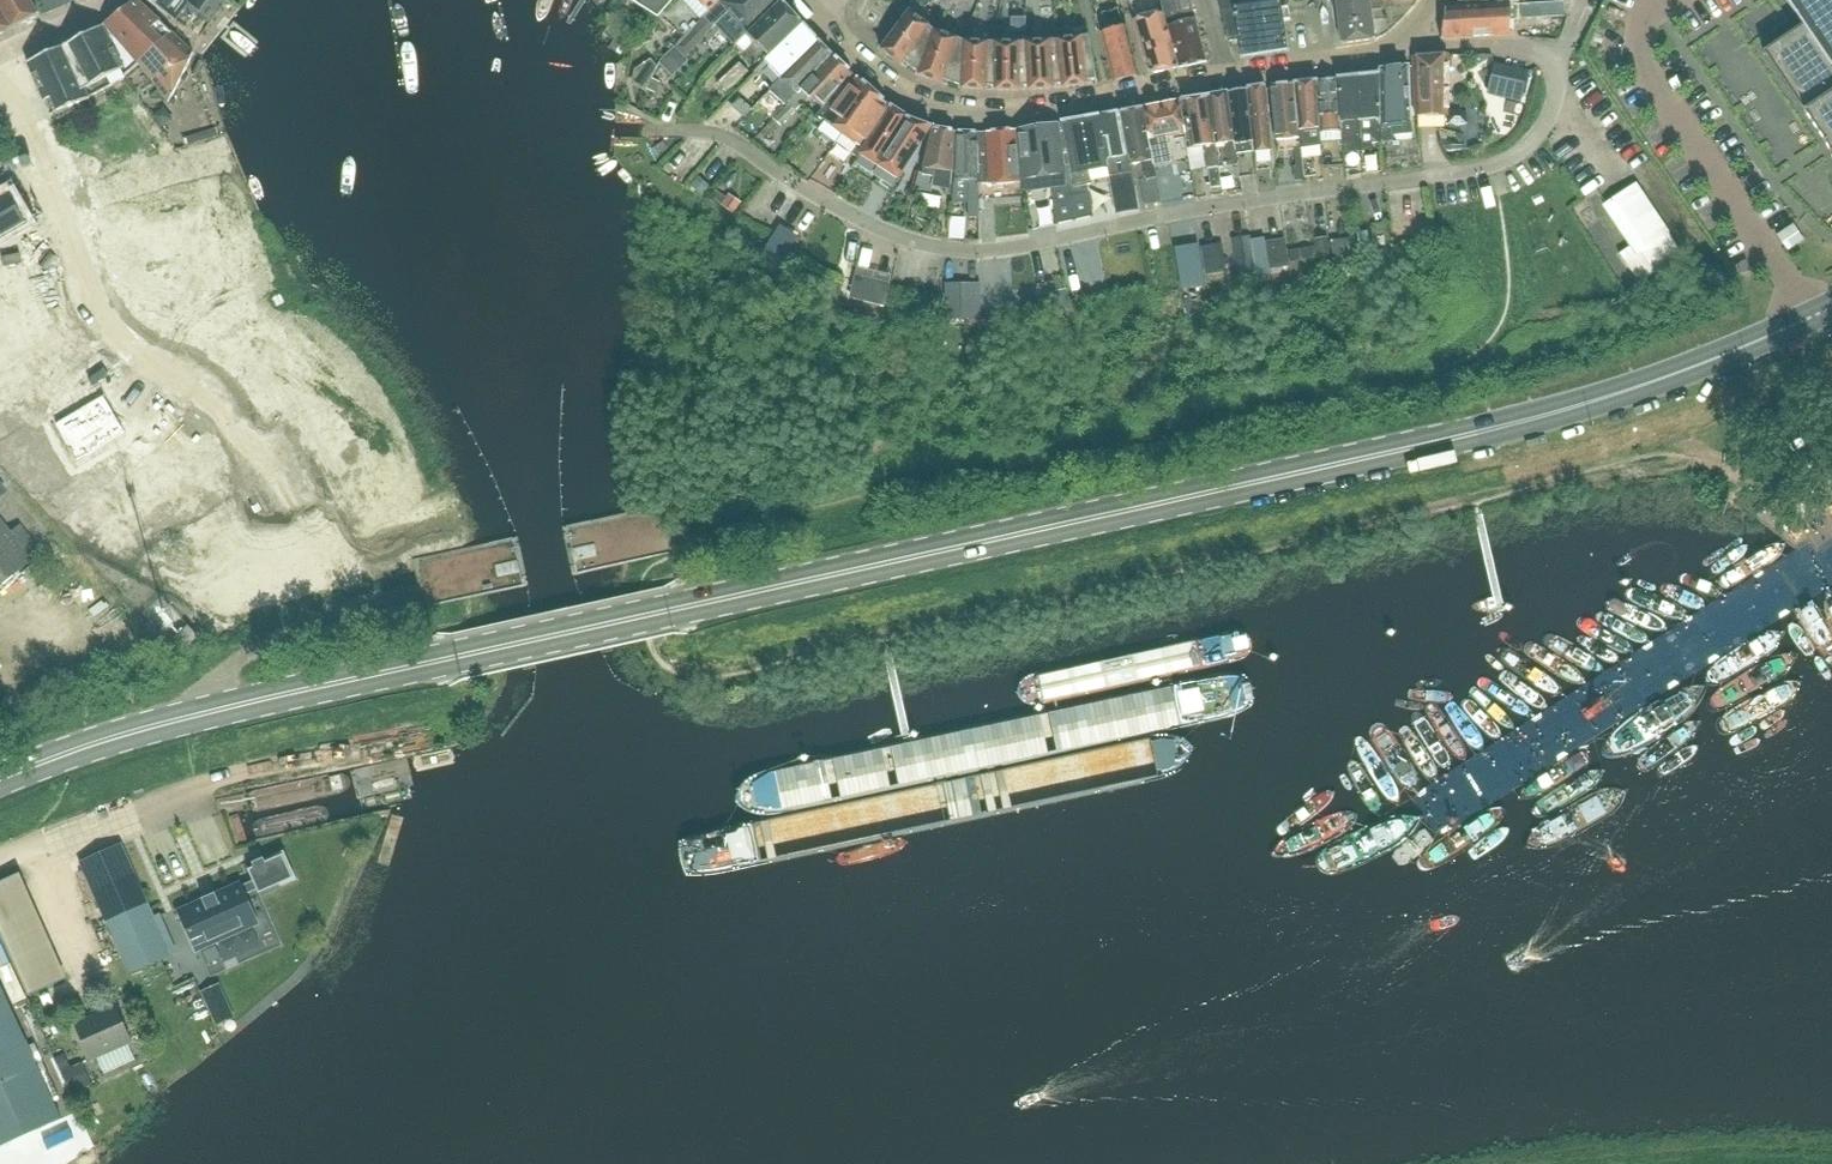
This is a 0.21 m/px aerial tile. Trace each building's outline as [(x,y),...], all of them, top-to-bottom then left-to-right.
[(12,29),(39,16),(30,0),(0,0),(0,8),(12,29)] [(48,13),(68,4),(66,0),(42,0),(48,13)] [(164,13),(176,22),(188,5),(199,14),(210,0),(145,0),(164,13)] [(625,8),(625,9),(639,18),(645,9),(658,17),(674,0),(630,0),(625,8)] [(680,36),(700,13),(702,12),(689,0),(680,0),(662,20),(680,36)] [(780,1),(779,0),(720,0),(718,2),(719,2),(704,17),(692,29),(701,38),(713,27),(714,26),(727,14),(747,34),(780,1)] [(708,11),(719,0),(698,0),(708,11)] [(938,0),(940,8),(946,12),(953,5),(952,0),(938,0)] [(1150,75),(1177,70),(1157,0),(1129,0),(1150,75)] [(1189,0),(1159,0),(1166,26),(1194,19),(1189,0)] [(1238,0),(1218,0),(1229,43),(1239,41),(1242,59),(1287,52),(1279,0),(1270,0),(1271,4),(1240,9),(1238,0)] [(1336,9),(1368,5),(1368,1),(1370,1),(1370,0),(1335,0),(1336,9)] [(1370,1),(1371,11),(1384,11),(1383,0),(1370,1)] [(1493,6),(1493,0),(1458,0),(1458,8),(1493,6)] [(1802,27),(1763,54),(1815,131),(1824,145),(1831,159),(1831,162),(1831,0),(1784,0),(1802,27)] [(103,25),(138,65),(170,35),(135,1),(103,25)] [(747,34),(744,37),(764,62),(802,25),(780,1),(747,34)] [(1371,11),(1370,1),(1368,1),(1368,5),(1336,9),(1341,44),(1374,40),(1371,11)] [(1535,19),(1535,4),(1520,5),(1521,19),(1535,19)] [(1520,19),(1519,5),(1493,6),(1458,8),(1442,9),(1439,40),(1509,36),(1509,27),(1509,20),(1520,19)] [(12,29),(0,8),(0,35),(12,29)] [(903,62),(910,68),(925,47),(927,49),(934,32),(934,31),(908,12),(880,51),(900,66),(903,62)] [(1194,19),(1166,26),(1178,69),(1207,63),(1194,19)] [(780,78),(817,42),(802,25),(764,62),(754,73),(759,78),(769,67),(780,78)] [(123,81),(123,80),(138,65),(103,26),(64,47),(88,101),(89,101),(88,100),(123,81)] [(1125,27),(1101,34),(1113,81),(1138,77),(1125,27)] [(951,84),(959,61),(959,60),(962,61),(963,42),(963,41),(934,31),(934,32),(927,49),(925,47),(910,68),(918,74),(917,76),(941,85),(942,80),(951,84)] [(139,66),(168,104),(192,55),(170,35),(138,65),(139,66)] [(1088,37),(1056,38),(1062,89),(1086,86),(1086,81),(1094,80),(1095,84),(1097,84),(1088,37)] [(1025,39),(1025,43),(1028,91),(1053,89),(1053,85),(1061,84),(1061,89),(1062,89),(1056,38),(1025,39)] [(1025,43),(1025,39),(994,40),(994,44),(995,91),(1019,91),(1019,87),(1027,86),(1028,91),(1025,43)] [(994,40),(963,41),(963,42),(962,61),(959,60),(959,61),(951,84),(960,87),(960,90),(985,91),(985,86),(994,87),(994,91),(995,91),(994,44),(994,40)] [(757,105),(773,119),(831,54),(817,42),(780,78),(769,91),(770,91),(757,105)] [(26,64),(50,118),(88,101),(64,47),(27,64),(26,64)] [(831,54),(773,119),(781,127),(800,107),(808,97),(822,108),(852,74),(831,54)] [(1415,118),(1446,117),(1446,57),(1412,59),(1415,118)] [(1520,103),(1527,72),(1496,64),(1487,95),(1520,103)] [(724,100),(746,77),(737,68),(715,92),(724,100)] [(1379,75),(1380,144),(1394,144),(1393,138),(1412,137),(1411,125),(1412,125),(1409,69),(1379,70),(1379,75)] [(1715,84),(1735,122),(1762,107),(1741,69),(1715,84)] [(1356,77),(1358,120),(1360,150),(1370,149),(1370,145),(1380,144),(1379,75),(1356,77)] [(814,121),(821,127),(822,127),(825,123),(842,136),(872,92),(856,77),(831,113),(824,108),(814,121)] [(1360,150),(1358,120),(1356,77),(1337,78),(1340,127),(1341,141),(1342,152),(1360,150)] [(1318,128),(1319,144),(1321,143),(1341,141),(1340,127),(1337,78),(1316,80),(1318,128)] [(1298,137),(1299,150),(1312,148),(1320,148),(1319,144),(1318,128),(1316,80),(1292,83),(1297,137),(1298,137)] [(1297,137),(1292,83),(1275,85),(1270,86),(1276,139),(1297,137)] [(1246,89),(1251,142),(1252,152),(1271,150),(1268,115),(1267,115),(1264,86),(1246,89)] [(1233,145),(1238,166),(1253,163),(1252,152),(1251,142),(1246,89),(1226,92),(1235,144),(1233,145)] [(855,158),(861,150),(888,107),(872,92),(842,136),(856,146),(849,154),(855,158)] [(1208,95),(1208,97),(1214,144),(1224,142),(1228,176),(1233,175),(1234,178),(1237,178),(1225,92),(1208,95)] [(1208,169),(1217,167),(1214,144),(1208,97),(1182,101),(1191,155),(1205,153),(1208,169)] [(732,107),(745,119),(753,110),(740,98),(732,107)] [(1169,160),(1164,137),(1184,134),(1178,101),(1141,107),(1152,163),(1169,160)] [(908,119),(890,107),(859,156),(897,180),(930,128),(908,120),(908,119)] [(1120,112),(1128,165),(1141,163),(1144,180),(1138,181),(1142,205),(1159,202),(1152,163),(1141,107),(1120,112)] [(1088,173),(1107,169),(1115,214),(1136,210),(1128,165),(1120,112),(1061,123),(1073,188),(1090,185),(1088,173)] [(1062,166),(1057,124),(1016,130),(1020,173),(1062,166)] [(933,130),(922,168),(920,175),(917,175),(914,189),(930,192),(931,187),(949,190),(951,172),(954,133),(933,130)] [(976,133),(976,186),(988,185),(1019,183),(1014,130),(985,132),(976,133)] [(976,186),(976,133),(956,132),(954,203),(967,203),(968,219),(977,218),(976,186)] [(1301,166),(1295,167),(1291,167),(1293,182),(1302,181),(1301,166)] [(1211,189),(1222,188),(1219,168),(1208,170),(1211,189)] [(701,200),(716,182),(701,170),(685,189),(699,201),(701,200)] [(1065,184),(1048,187),(1054,225),(1092,218),(1087,193),(1068,196),(1067,186),(1065,186),(1065,184)] [(1636,185),(1604,206),(1631,246),(1618,255),(1639,285),(1683,255),(1636,185)] [(22,233),(0,196),(0,246),(22,233)] [(1803,231),(1820,221),(1813,211),(1797,221),(1803,231)] [(1263,238),(1250,240),(1256,273),(1268,271),(1268,268),(1267,259),(1263,238)] [(1330,239),(1314,241),(1316,258),(1332,256),(1330,239)] [(1196,242),(1173,245),(1180,286),(1202,281),(1196,242)] [(1220,244),(1201,247),(1205,273),(1224,270),(1220,244)] [(1313,247),(1299,249),(1301,261),(1315,260),(1313,247)] [(1267,259),(1268,268),(1288,265),(1287,256),(1267,259)] [(226,257),(158,291),(179,334),(252,298),(251,296),(247,298),(226,257)] [(1251,257),(1234,260),(1236,274),(1253,271),(1251,257)] [(44,313),(23,275),(16,279),(9,267),(0,272),(0,313),(11,332),(44,313)] [(260,268),(239,275),(246,296),(268,289),(260,268)] [(889,285),(875,282),(871,299),(885,302),(889,285)] [(943,318),(979,317),(978,283),(943,283),(943,318)] [(1057,290),(1061,307),(1069,306),(1065,288),(1057,290)] [(359,375),(283,413),(348,543),(424,504),(359,375)] [(104,397),(54,426),(76,463),(126,434),(104,397)] [(149,450),(89,485),(106,514),(130,500),(137,513),(173,491),(149,450)] [(26,557),(8,534),(0,525),(0,584),(29,561),(26,557)] [(26,557),(37,548),(19,525),(8,534),(26,557)] [(179,655),(197,639),(189,630),(171,646),(179,655)] [(78,864),(120,959),(127,975),(168,957),(119,846),(78,864)] [(258,894),(279,885),(293,879),(282,855),(268,862),(265,863),(263,859),(262,859),(262,860),(253,864),(253,863),(252,864),(254,868),(248,871),(252,880),(215,896),(215,894),(214,895),(214,896),(203,900),(203,899),(202,900),(202,901),(179,912),(196,951),(256,924),(243,896),(256,890),(258,894)] [(64,991),(28,882),(0,891),(0,926),(26,1003),(64,991)] [(60,1121),(0,990),(0,1148),(60,1121)] [(92,1060),(131,1041),(116,1010),(77,1028),(92,1060)] [(81,1063),(61,1072),(71,1095),(91,1086),(81,1063)]
